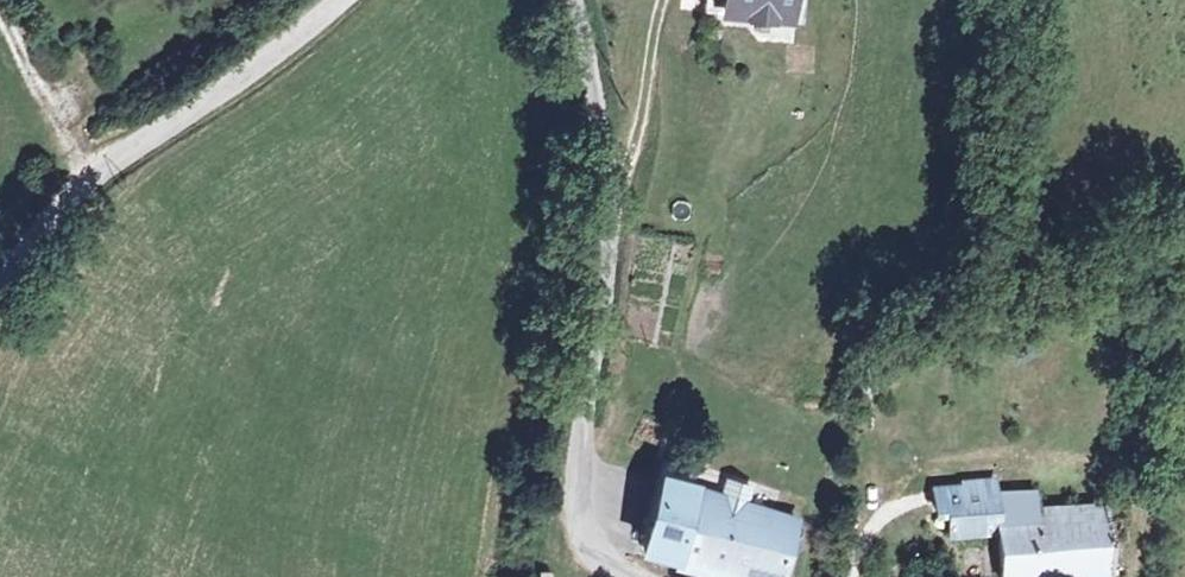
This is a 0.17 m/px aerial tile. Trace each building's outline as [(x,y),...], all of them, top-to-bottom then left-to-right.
[(711,24),(803,34),(806,0),(714,0),(711,24)] [(788,49),(789,69),(810,68),(809,48),(788,49)] [(650,567),(679,573),(697,576),(793,576),(807,519),(704,496),(709,474),(676,466),(661,524),(650,567)] [(958,513),(1030,501),(1027,484),(991,488),(989,476),(962,480),(964,492),(939,495),(941,516),(958,513)] [(1030,501),(958,513),(963,544),(1002,539),(1006,576),(1049,576),(1095,571),(1088,516),(1033,522),(1030,501)]
